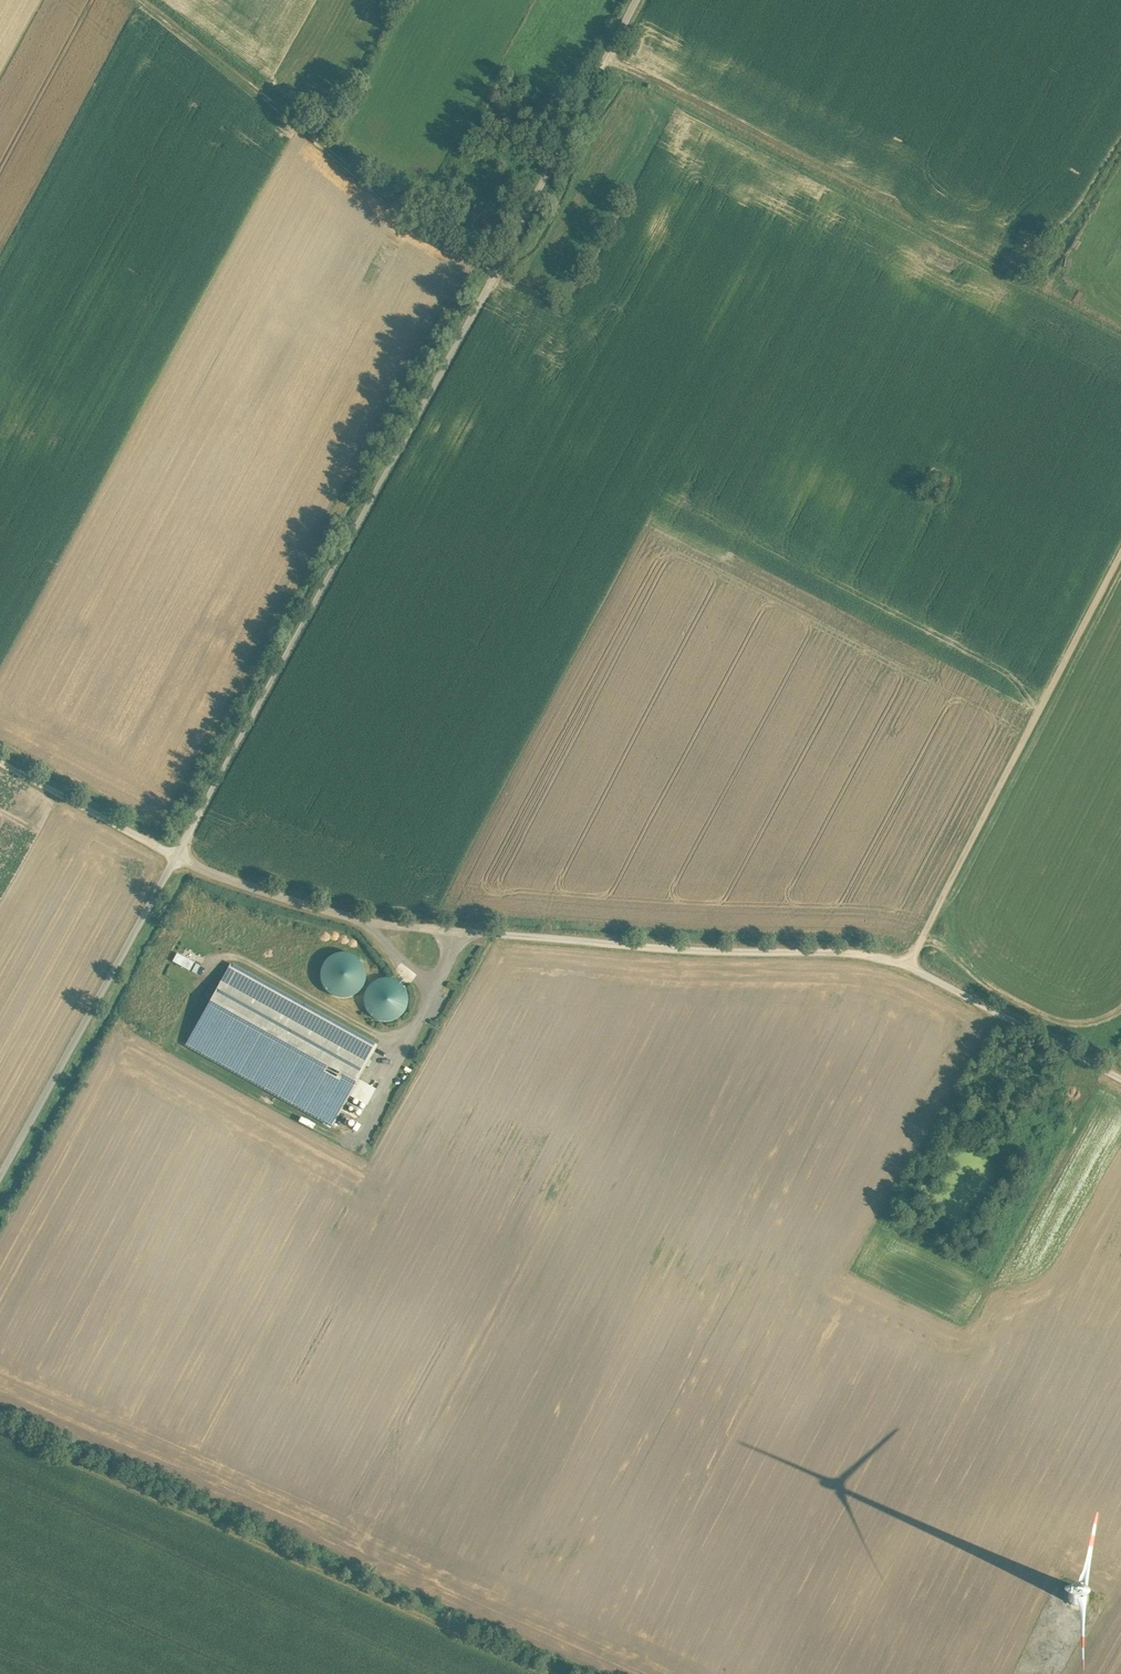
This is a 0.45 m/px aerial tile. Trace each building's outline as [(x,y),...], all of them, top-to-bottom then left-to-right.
[(354,999),(364,961),(328,951),(318,989),(354,999)] [(194,962),(177,953),(172,961),(190,971),(194,962)] [(376,1046),(230,965),(187,1043),(332,1124),(376,1046)] [(406,1008),(408,999),(406,991),(401,984),(394,979),(385,977),(377,979),(370,984),(365,991),(363,1000),(365,1008),(370,1015),(377,1020),(386,1021),(394,1020),(401,1015),(406,1008)]
